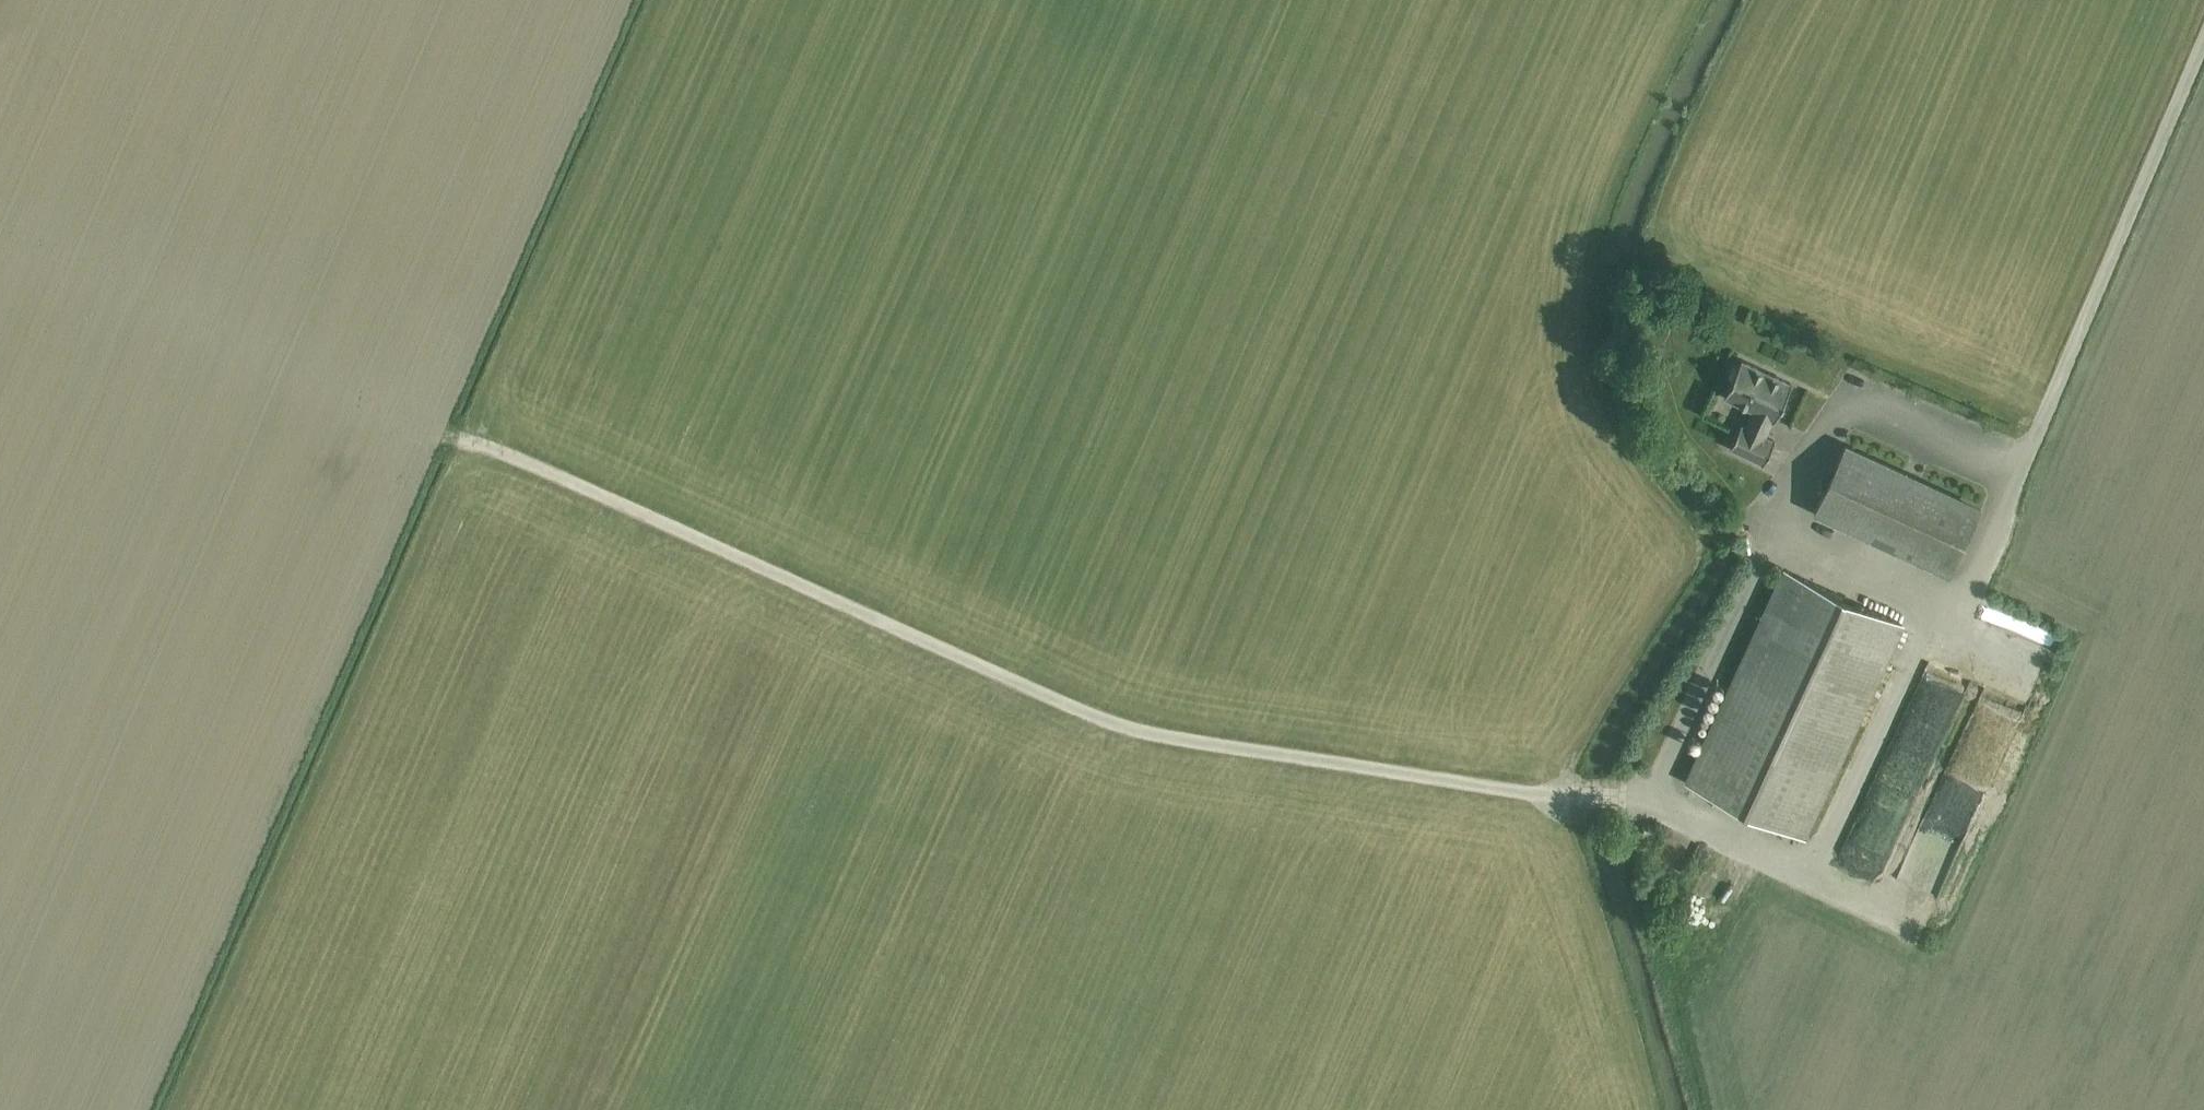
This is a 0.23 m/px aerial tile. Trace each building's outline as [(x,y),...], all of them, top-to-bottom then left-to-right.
[(1792,382),(1742,359),(1740,365),(1735,365),(1730,376),(1732,380),(1724,398),(1752,411),(1745,426),(1742,425),(1731,449),(1764,464),(1775,439),(1767,436),(1792,382)] [(1845,446),(1815,511),(1951,575),(1981,509),(1845,446)] [(1784,568),(1685,782),(1807,838),(1906,624),(1784,568)] [(1933,693),(1926,689),(1901,736),(1921,746),(1956,676),(1945,670),(1933,693)] [(1885,767),(1851,849),(1872,858),(1906,775),(1885,767)]
